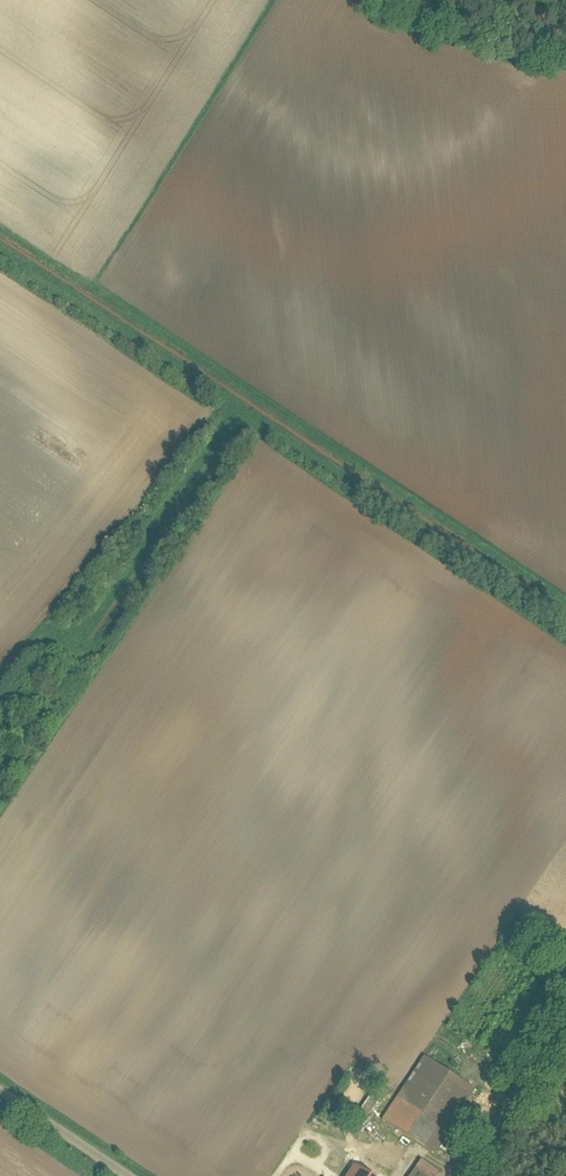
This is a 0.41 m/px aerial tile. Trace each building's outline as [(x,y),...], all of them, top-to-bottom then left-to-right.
[(477,1092),(424,1057),(382,1121),(434,1156),(477,1092)] [(422,1162),(411,1175),(438,1175),(439,1174),(422,1162)] [(354,1168),(349,1175),(367,1175),(354,1168)]
